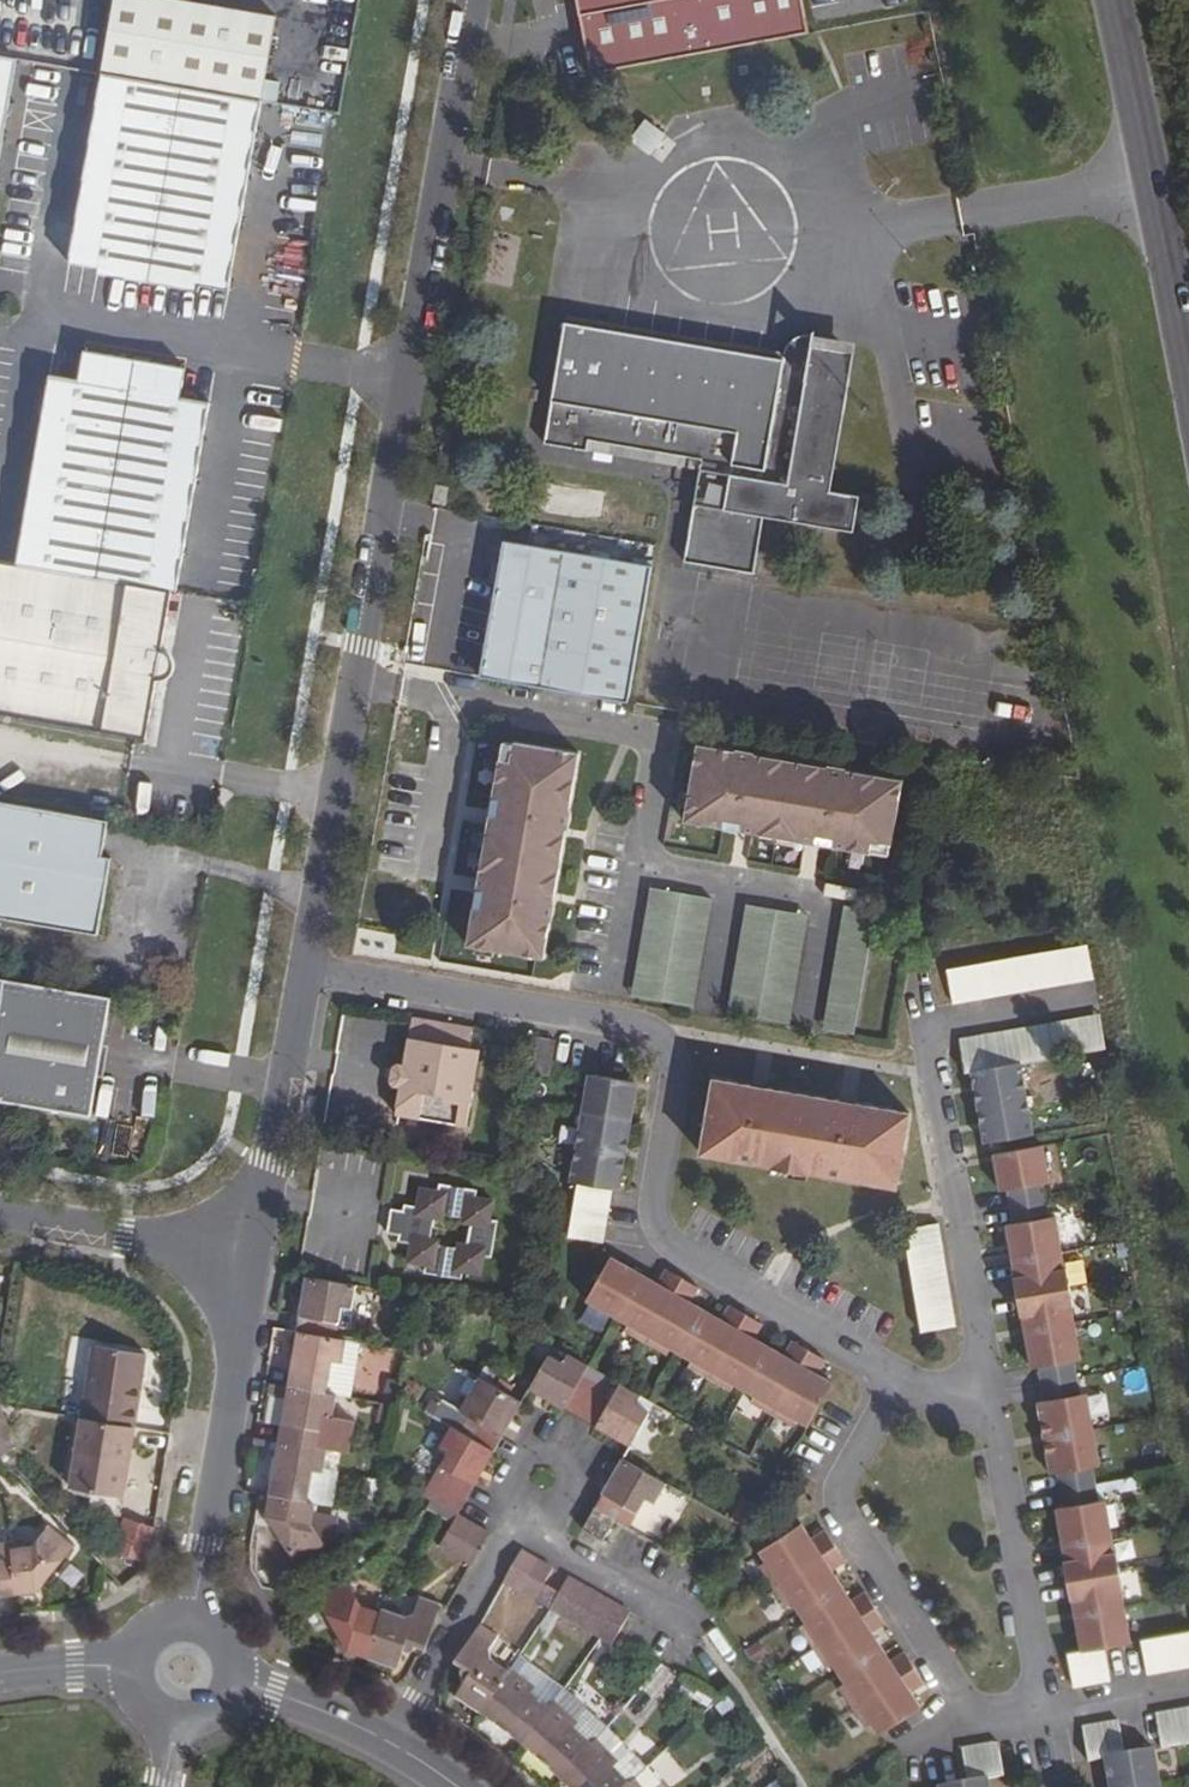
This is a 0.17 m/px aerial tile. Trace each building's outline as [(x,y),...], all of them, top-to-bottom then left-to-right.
[(276,16),(184,0),(114,0),(101,73),(261,101),(276,16)] [(588,74),(804,34),(798,0),(574,0),(588,74)] [(0,56),(0,150),(16,59),(0,56)] [(261,101),(101,73),(99,85),(259,113),(261,101)] [(229,291),(259,113),(99,85),(69,263),(97,268),(96,274),(198,292),(199,285),(229,291)] [(643,122),(629,141),(645,153),(659,134),(643,122)] [(782,350),(779,359),(564,323),(543,444),(586,451),(588,440),(700,460),(711,461),(710,471),(699,469),(683,562),(752,574),(762,518),(765,498),(774,500),(770,519),(852,533),(858,497),(815,489),(828,412),(842,415),(848,378),(815,373),(814,383),(805,381),(806,371),(813,336),(811,335),(801,336),(790,341),(787,344),(782,350)] [(171,591),(176,592),(209,402),(180,397),(185,368),(83,351),(78,380),(49,375),(16,565),(171,591)] [(815,373),(806,371),(805,381),(814,383),(815,373)] [(700,460),(699,469),(710,471),(711,461),(700,460)] [(436,486),(433,503),(445,506),(448,488),(436,486)] [(765,498),(762,518),(770,519),(774,500),(765,498)] [(505,540),(481,677),(594,696),(627,702),(651,566),(505,540)] [(147,738),(171,591),(16,565),(0,562),(0,713),(147,738)] [(504,742),(500,761),(512,763),(515,744),(504,742)] [(475,907),(468,945),(543,958),(550,919),(552,916),(553,912),(552,905),(550,902),(548,901),(546,900),(543,899),(539,899),(540,892),(554,895),(564,836),(551,834),(552,827),(557,828),(558,828),(560,828),(561,828),(563,828),(564,827),(565,826),(566,826),(568,823),(570,819),(570,816),(568,811),(578,755),(515,744),(512,763),(500,761),(494,798),(502,799),(497,827),(489,826),(480,879),(488,881),(483,909),(475,907)] [(697,746),(684,820),(723,827),(724,820),(752,825),(751,832),(804,841),(805,834),(833,838),(832,846),(869,853),(870,841),(889,844),(901,781),(844,771),(841,768),(837,767),(833,767),(829,768),(828,770),(826,772),(825,774),(824,776),(823,782),(816,780),(819,767),(761,757),(759,770),(752,769),(753,764),(753,762),(752,759),(752,757),(751,755),(747,753),(744,751),(739,751),(736,753),(697,746)] [(759,770),(761,757),(751,755),(752,757),(752,759),(753,762),(753,764),(752,769),(759,770)] [(829,768),(819,767),(816,780),(823,782),(824,776),(825,774),(826,772),(828,770),(829,768)] [(502,799),(494,798),(489,826),(497,827),(502,799)] [(97,934),(110,857),(102,856),(108,820),(0,802),(0,917),(97,934)] [(724,820),(723,827),(751,832),(752,825),(724,820)] [(551,834),(564,836),(566,826),(565,826),(564,827),(563,828),(561,828),(560,828),(558,828),(557,828),(552,827),(551,834)] [(805,834),(804,841),(832,846),(833,838),(805,834)] [(870,841),(869,853),(888,856),(889,844),(870,841)] [(480,879),(475,907),(483,909),(488,881),(480,879)] [(649,888),(646,904),(706,915),(709,898),(649,888)] [(552,905),(554,895),(540,892),(539,899),(543,899),(546,900),(548,901),(550,902),(552,905)] [(646,904),(630,997),(690,1007),(706,915),(646,904)] [(805,915),(745,905),(727,1013),(787,1024),(805,915)] [(874,911),(844,906),(822,1030),(853,1035),(874,911)] [(983,963),(989,998),(1093,980),(1087,945),(983,963)] [(946,969),(952,1004),(989,998),(983,963),(946,969)] [(0,979),(0,1100),(91,1116),(112,998),(0,979)] [(1099,1015),(995,1033),(1001,1067),(1020,1064),(1105,1049),(1099,1015)] [(466,1127),(479,1050),(468,1049),(472,1027),(438,1022),(412,1017),(408,1038),(403,1065),(396,1064),(392,1067),(389,1081),(393,1085),(399,1087),(395,1114),(466,1127)] [(995,1033),(959,1039),(965,1074),(971,1073),(983,1144),(1033,1136),(1020,1064),(1001,1067),(995,1033)] [(556,1041),(536,1038),(530,1072),(549,1076),(556,1041)] [(629,1081),(588,1075),(570,1182),(577,1184),(568,1237),(602,1243),(612,1189),(619,1191),(622,1171),(614,1170),(617,1153),(619,1137),(628,1138),(635,1100),(626,1099),(629,1081)] [(750,1086),(714,1079),(700,1154),(771,1167),(771,1168),(808,1174),(809,1173),(879,1185),(880,1179),(898,1182),(910,1114),(855,1104),(854,1107),(838,1103),(839,1101),(767,1088),(766,1091),(750,1089),(750,1086)] [(637,1083),(629,1081),(626,1099),(635,1100),(637,1083)] [(628,1138),(619,1137),(617,1153),(626,1155),(628,1138)] [(1007,1190),(1010,1207),(1045,1201),(1041,1184),(1049,1182),(1042,1146),(1001,1153),(1005,1170),(996,1171),(999,1191),(1007,1190)] [(626,1155),(617,1153),(614,1170),(622,1171),(626,1155)] [(390,1209),(386,1234),(398,1236),(397,1242),(410,1244),(406,1262),(425,1266),(423,1273),(460,1280),(462,1272),(479,1275),(483,1257),(490,1258),(496,1221),(489,1220),(492,1201),(474,1198),(476,1191),(438,1184),(437,1192),(419,1188),(416,1207),(403,1205),(402,1212),(390,1209)] [(1045,1201),(1010,1207),(1013,1224),(1006,1225),(1009,1245),(1018,1244),(1020,1260),(1062,1252),(1055,1216),(1048,1218),(1045,1201)] [(938,1224),(903,1230),(909,1266),(944,1261),(938,1224)] [(1018,1244),(1009,1245),(1012,1262),(1020,1260),(1018,1244)] [(1013,1278),(1017,1297),(1070,1288),(1067,1271),(1065,1271),(1062,1252),(1020,1260),(1023,1276),(1015,1278),(1013,1278)] [(610,1257),(585,1301),(628,1325),(624,1331),(645,1343),(666,1355),(670,1348),(691,1361),(688,1367),(709,1379),(730,1391),(734,1385),(754,1396),(750,1402),(771,1414),(793,1427),(796,1421),(808,1427),(832,1383),(816,1374),(824,1360),(808,1351),(792,1341),(784,1356),(754,1339),(762,1324),(746,1315),(729,1305),(721,1320),(690,1303),(698,1288),(681,1278),(665,1270),(657,1284),(610,1257)] [(1012,1262),(1015,1278),(1023,1276),(1020,1260),(1012,1262)] [(944,1261),(909,1266),(914,1296),(949,1290),(944,1261)] [(353,1422),(334,1419),(337,1394),(327,1392),(332,1361),(342,1363),(346,1339),(336,1338),(341,1307),(351,1309),(355,1285),(306,1276),(302,1298),(308,1300),(302,1332),(296,1330),(292,1353),(298,1354),(293,1386),(287,1385),(283,1408),(288,1409),(283,1441),(277,1440),(274,1462),(279,1463),(274,1495),(268,1494),(264,1516),(299,1568),(328,1547),(311,1524),(315,1503),(308,1501),(314,1471),(324,1473),(328,1448),(348,1451),(353,1422)] [(1030,1314),(1033,1331),(1074,1323),(1071,1305),(1073,1305),(1070,1288),(1017,1297),(1020,1316),(1021,1316),(1030,1314)] [(949,1290),(914,1296),(920,1332),(955,1327),(949,1290)] [(302,1298),(296,1330),(302,1332),(308,1300),(302,1298)] [(1030,1314),(1021,1316),(1024,1332),(1033,1331),(1030,1314)] [(1074,1323),(1033,1331),(1036,1347),(1027,1349),(1031,1368),(1038,1367),(1041,1384),(1078,1379),(1075,1362),(1081,1361),(1074,1323)] [(1033,1331),(1024,1332),(1027,1349),(1036,1347),(1033,1331)] [(342,1363),(332,1361),(327,1392),(337,1394),(349,1397),(358,1342),(346,1339),(342,1363)] [(94,1346),(82,1418),(134,1427),(146,1355),(94,1346)] [(292,1353),(287,1385),(293,1386),(298,1354),(292,1353)] [(545,1392),(542,1397),(564,1409),(593,1426),(616,1440),(619,1434),(633,1442),(651,1412),(636,1404),(641,1396),(619,1384),(614,1394),(584,1375),(589,1366),(567,1354),(563,1363),(548,1354),(531,1384),(545,1392)] [(510,1422),(522,1400),(478,1376),(459,1410),(443,1401),(434,1417),(450,1426),(438,1447),(447,1452),(422,1495),(458,1514),(466,1499),(461,1496),(477,1468),(482,1471),(494,1450),(489,1447),(505,1419),(510,1422)] [(1078,1379),(1041,1384),(1044,1401),(1037,1402),(1040,1422),(1048,1421),(1051,1437),(1092,1431),(1087,1395),(1080,1396),(1078,1379)] [(531,1384),(528,1389),(542,1397),(545,1392),(531,1384)] [(283,1408),(277,1440),(283,1441),(288,1409),(283,1408)] [(122,1497),(134,1427),(82,1418),(70,1488),(122,1497)] [(510,1422),(505,1419),(489,1447),(494,1450),(502,1436),(510,1422)] [(1043,1439),(1051,1437),(1048,1421),(1040,1422),(1043,1439)] [(1050,1475),(1057,1473),(1060,1491),(1094,1485),(1091,1468),(1098,1468),(1092,1431),(1051,1437),(1054,1454),(1046,1455),(1050,1475)] [(619,1434),(616,1440),(630,1447),(633,1442),(619,1434)] [(1051,1437),(1043,1439),(1046,1455),(1054,1454),(1051,1437)] [(623,1458),(610,1480),(615,1483),(599,1511),(616,1520),(630,1528),(646,1500),(655,1504),(667,1483),(623,1458)] [(274,1462),(268,1494),(274,1495),(279,1463),(274,1462)] [(482,1471),(477,1468),(461,1496),(466,1499),(474,1484),(482,1471)] [(603,1492),(594,1508),(599,1511),(615,1483),(610,1480),(603,1492)] [(1071,1543),(1111,1538),(1104,1501),(1097,1502),(1094,1485),(1060,1491),(1063,1507),(1056,1509),(1059,1529),(1068,1527),(1071,1543)] [(594,1508),(582,1529),(604,1542),(616,1520),(599,1511),(594,1508)] [(458,1514),(439,1548),(470,1566),(489,1532),(458,1514)] [(801,1524),(759,1552),(766,1562),(760,1566),(773,1586),(786,1607),(792,1603),(806,1623),(800,1627),(814,1647),(827,1668),(832,1664),(845,1684),(839,1688),(853,1708),(866,1728),(872,1724),(879,1735),(921,1707),(911,1693),(925,1683),(915,1667),(904,1652),(890,1661),(872,1632),(886,1623),(875,1608),(865,1592),(851,1601),(832,1571),(845,1562),(835,1546),(825,1530),(811,1539),(801,1524)] [(30,1545),(11,1548),(16,1594),(38,1591),(76,1545),(49,1525),(30,1545)] [(1068,1527),(1059,1529),(1062,1545),(1071,1543),(1068,1527)] [(1063,1562),(1066,1581),(1119,1572),(1115,1554),(1113,1555),(1111,1538),(1071,1543),(1073,1560),(1065,1561),(1063,1562)] [(16,1594),(11,1548),(10,1541),(0,1542),(0,1597),(16,1594)] [(1071,1543),(1062,1545),(1065,1561),(1073,1560),(1071,1543)] [(521,1550),(502,1584),(534,1603),(544,1584),(553,1568),(521,1550)] [(1070,1600),(1072,1600),(1080,1598),(1083,1614),(1123,1606),(1120,1590),(1121,1589),(1119,1572),(1066,1581),(1070,1600)] [(559,1593),(549,1611),(611,1646),(615,1638),(630,1612),(568,1577),(559,1593)] [(348,1580),(318,1598),(347,1652),(398,1669),(403,1651),(408,1653),(413,1651),(415,1646),(425,1649),(440,1605),(421,1597),(415,1613),(406,1617),(382,1608),(380,1613),(362,1607),(348,1580)] [(1080,1598),(1072,1600),(1075,1616),(1083,1614),(1080,1598)] [(1104,1647),(1130,1642),(1123,1606),(1083,1614),(1086,1631),(1078,1632),(1081,1651),(1067,1653),(1073,1688),(1110,1682),(1104,1647)] [(1083,1614),(1075,1616),(1078,1632),(1086,1631),(1083,1614)] [(508,1672),(491,1661),(490,1650),(496,1642),(499,1637),(480,1626),(454,1665),(463,1672),(460,1674),(463,1681),(466,1683),(455,1700),(479,1715),(510,1673),(508,1672)] [(1140,1640),(1146,1675),(1188,1667),(1188,1632),(1140,1640)] [(512,1669),(520,1657),(496,1642),(490,1650),(491,1661),(508,1672),(510,1673),(512,1669)] [(564,1690),(520,1657),(512,1669),(536,1688),(532,1693),(551,1708),(555,1702),(564,1690)] [(551,1708),(532,1693),(536,1688),(512,1669),(510,1673),(479,1715),(487,1720),(521,1746),(551,1708)] [(607,1727),(564,1690),(555,1702),(579,1724),(574,1729),(591,1745),(597,1738),(607,1727)] [(574,1729),(579,1724),(555,1702),(551,1708),(521,1746),(527,1751),(560,1781),(591,1745),(574,1729)] [(1155,1714),(1161,1747),(1188,1742),(1188,1708),(1155,1714)] [(1119,1720),(1082,1728),(1088,1762),(1104,1759),(1109,1786),(1160,1786),(1154,1749),(1125,1753),(1119,1720)] [(646,1769),(607,1727),(597,1738),(619,1762),(614,1767),(630,1785),(635,1779),(646,1769)] [(619,1762),(597,1738),(591,1745),(560,1781),(567,1786),(627,1786),(630,1785),(614,1767),(619,1762)] [(961,1748),(967,1782),(938,1786),(989,1786),(988,1779),(1004,1776),(998,1742),(961,1748)] [(646,1769),(635,1779),(642,1786),(661,1786),(646,1769)]
